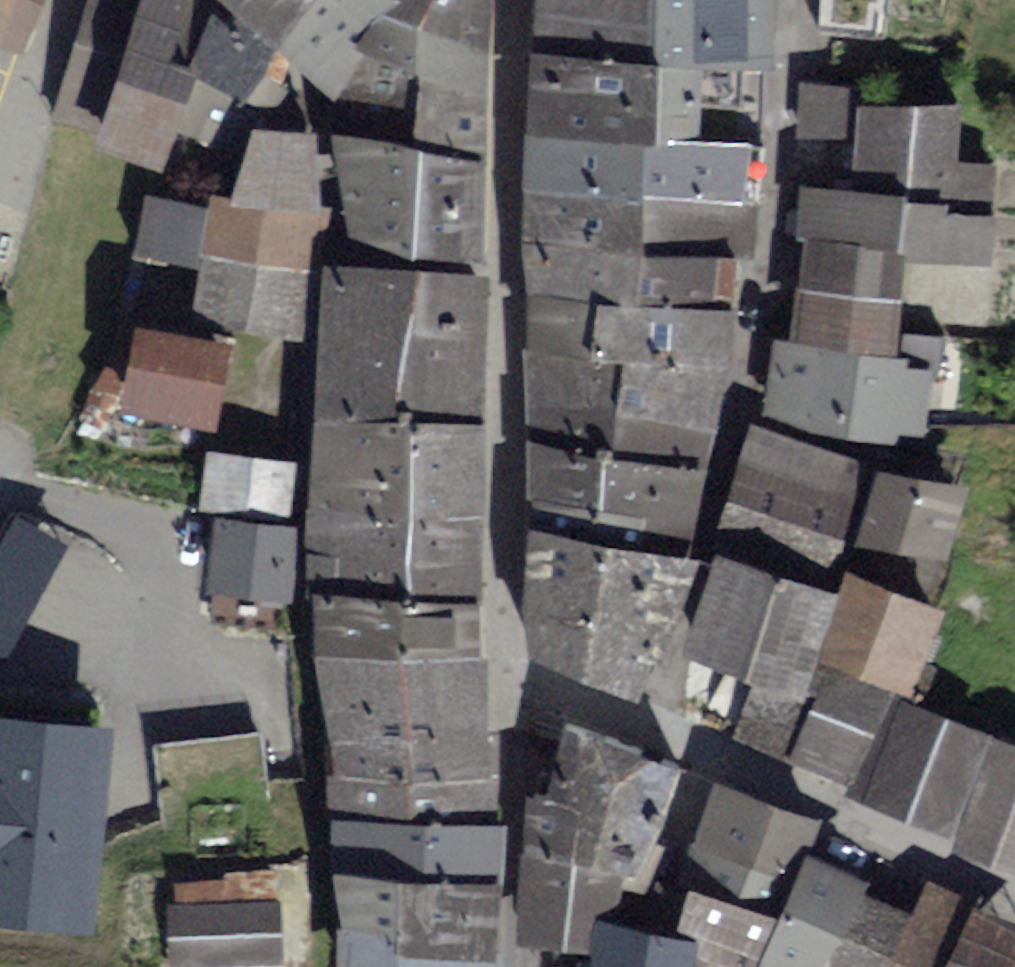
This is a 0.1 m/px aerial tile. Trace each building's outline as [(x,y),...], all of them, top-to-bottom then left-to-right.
[(15,59),(38,0),(0,0),(0,53),(15,59)] [(53,113),(99,125),(137,0),(84,0),(53,113)] [(99,125),(90,146),(161,174),(173,136),(192,74),(183,70),(207,10),(194,0),(137,0),(99,125)] [(325,95),(375,16),(382,0),(222,0),(325,95)] [(375,16),(414,30),(429,0),(382,0),(375,16)] [(414,30),(485,54),(487,0),(429,0),(414,30)] [(756,0),(530,0),(527,50),(763,71),(767,1),(756,0)] [(797,45),(852,47),(854,0),(799,0),(797,45)] [(183,70),(192,74),(173,136),(214,153),(267,58),(207,10),(183,70)] [(414,30),(375,16),(325,95),(329,134),(481,157),(485,54),(414,30)] [(763,71),(527,50),(521,140),(757,143),(763,71)] [(849,132),(852,88),(805,85),(802,128),(849,132)] [(854,182),(804,180),(801,229),(806,230),(901,242),(987,253),(993,164),(952,159),(957,103),(860,101),(854,182)] [(304,135),(251,133),(228,203),(317,210),(304,135)] [(479,265),(481,157),(329,134),(342,240),(479,265)] [(757,143),(521,140),(520,192),(752,207),(757,143)] [(745,259),(752,207),(520,192),(520,241),(745,259)] [(208,199),(205,213),(194,271),(185,326),(303,345),(317,210),(228,203),(208,199)] [(205,213),(144,202),(134,260),(194,271),(205,213)] [(901,242),(806,230),(794,338),(890,350),(901,242)] [(745,259),(520,241),(520,298),(732,312),(745,259)] [(332,261),(324,328),(479,340),(482,298),(483,277),(332,261)] [(732,312),(520,298),(521,350),(720,369),(732,312)] [(479,340),(324,328),(315,414),(482,409),(479,375),(479,340)] [(222,351),(142,336),(130,402),(209,417),(222,351)] [(775,337),(767,407),(917,445),(933,357),(890,350),(794,338),(775,337)] [(521,350),(522,439),(700,465),(720,369),(521,350)] [(310,501),(478,504),(478,485),(482,409),(315,414),(312,468),(310,501)] [(861,468),(747,429),(721,502),(835,541),(861,468)] [(700,465),(522,439),(522,520),(687,551),(700,465)] [(292,469),(210,458),(205,498),(287,509),(292,469)] [(962,493),(877,476),(863,548),(949,564),(962,493)] [(478,504),(310,501),(307,543),(477,547),(477,524),(478,504)] [(0,532),(0,658),(2,659),(69,539),(13,508),(0,532)] [(687,551),(522,520),(520,580),(674,617),(687,551)] [(288,530),(221,524),(215,584),(283,590),(288,530)] [(475,600),(477,547),(307,543),(308,590),(475,600)] [(826,594),(711,555),(679,651),(794,689),(826,594)] [(936,610),(841,573),(808,657),(904,694),(936,610)] [(674,617),(520,580),(520,619),(531,660),(655,704),(674,617)] [(478,656),(475,600),(308,590),(313,659),(478,656)] [(485,736),(478,656),(313,659),(325,741),(485,736)] [(882,702),(822,676),(785,759),(845,785),(882,702)] [(803,702),(751,685),(733,740),(786,757),(803,702)] [(984,745),(890,702),(846,800),(940,843),(984,745)] [(0,709),(0,915),(89,924),(109,720),(0,709)] [(676,768),(567,719),(547,796),(531,792),(521,932),(588,937),(592,917),(610,921),(617,874),(632,881),(676,768)] [(160,734),(163,786),(266,781),(264,729),(160,734)] [(491,825),(485,736),(325,741),(333,819),(491,825)] [(988,747),(950,849),(1014,873),(1014,757),(988,747)] [(812,822),(709,784),(676,878),(772,909),(812,822)] [(336,876),(493,881),(491,825),(333,819),(336,876)] [(802,854),(775,921),(758,966),(820,966),(864,881),(802,854)] [(343,931),(397,932),(399,943),(495,957),(493,881),(336,876),(343,931)] [(685,889),(667,938),(690,942),(686,966),(758,966),(775,921),(685,889)] [(930,889),(890,966),(935,966),(966,907),(930,889)] [(822,966),(883,966),(907,922),(861,897),(822,966)] [(279,954),(276,902),(173,907),(176,959),(279,954)] [(942,966),(1014,966),(1014,939),(964,917),(942,966)] [(595,924),(586,966),(686,966),(690,942),(667,938),(595,924)] [(495,957),(399,943),(397,932),(343,931),(344,966),(496,966),(495,957)]
